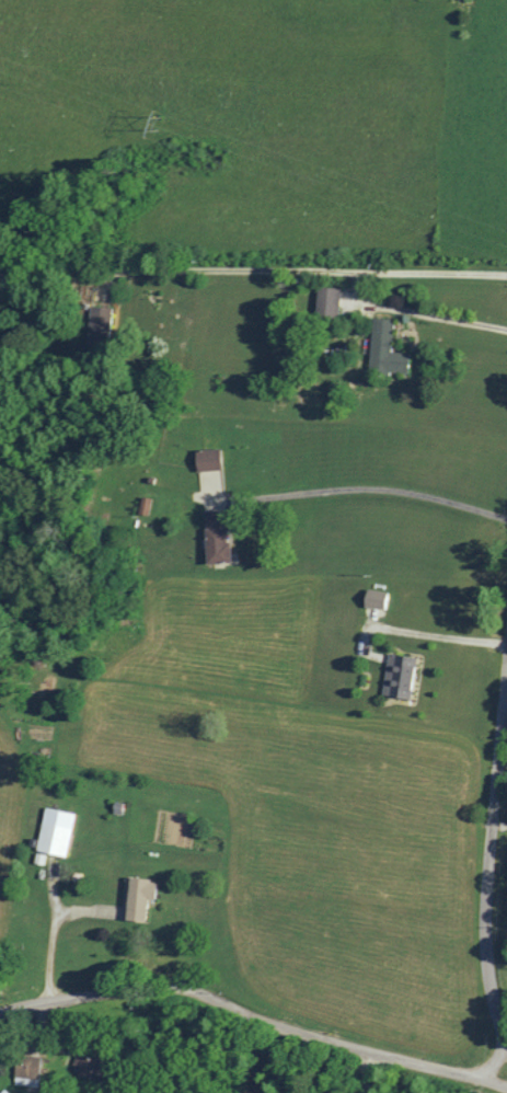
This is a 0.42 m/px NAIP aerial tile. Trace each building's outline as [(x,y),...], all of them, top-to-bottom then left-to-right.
[(341,288),(318,286),(316,316),(339,318),(341,288)] [(89,334),(112,335),(113,307),(90,306),(89,334)] [(370,371),(409,372),(410,353),(392,352),(394,319),(373,318),(370,371)] [(199,472),(223,468),(220,448),(196,451),(199,472)] [(205,510),(207,564),(230,563),(228,510),(205,510)] [(365,606),(385,609),(388,591),(368,588),(365,606)] [(417,658),(389,653),(382,695),(410,699),(417,658)] [(76,813),(46,806),(36,849),(66,856),(76,813)] [(122,918),(147,920),(149,898),(156,899),(158,879),(126,876),(122,918)] [(81,1066),(79,1075),(95,1079),(100,1054),(78,1049),(74,1065),(81,1066)] [(39,1086),(41,1056),(16,1055),(15,1085),(39,1086)]
